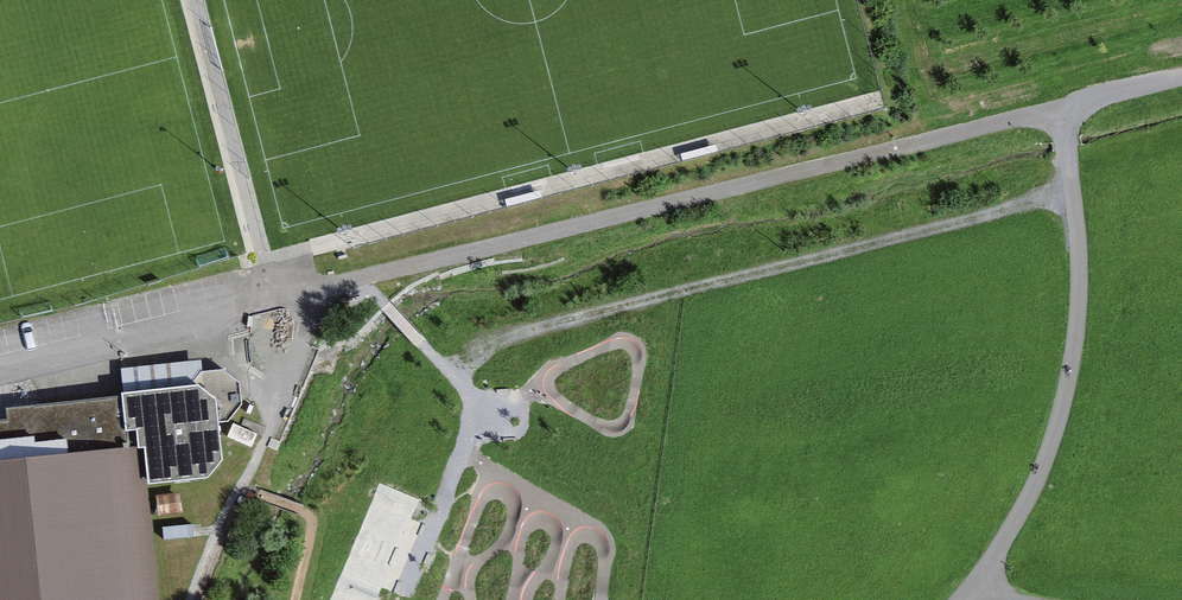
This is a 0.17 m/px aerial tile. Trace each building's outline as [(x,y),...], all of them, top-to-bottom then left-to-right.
[(147,481),(216,472),(232,452),(229,417),(249,399),(248,378),(229,364),(210,365),(209,356),(123,362),(127,391),(13,403),(14,418),(0,420),(0,599),(158,599),(147,481)]
